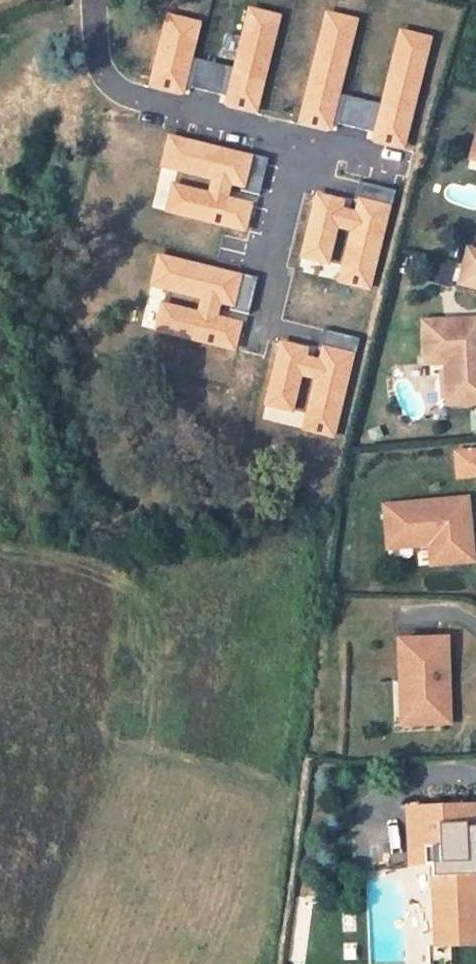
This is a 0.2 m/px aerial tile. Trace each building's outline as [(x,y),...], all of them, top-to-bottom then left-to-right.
[(278,17),(249,10),(226,104),(255,111),(278,17)] [(356,21),(327,14),(300,122),(329,129),(356,21)] [(199,24),(167,16),(150,85),(182,93),(199,24)] [(429,39),(400,32),(374,140),(403,147),(429,39)] [(221,95),(228,67),(197,59),(190,87),(221,95)] [(375,103),(345,95),(338,123),(368,131),(375,103)] [(249,157),(169,137),(162,166),(213,179),(209,194),(173,186),(166,211),(244,230),(250,204),(226,198),(230,183),(242,186),(241,190),(259,195),(268,158),(250,154),(249,157)] [(340,281),(369,288),(388,208),(391,209),(396,190),(359,181),(355,200),(359,201),(356,213),(340,209),(342,201),(317,195),(302,256),(327,262),(337,226),(352,230),(340,281)] [(468,249),(459,283),(475,287),(475,251),(468,249)] [(239,276),(158,256),(151,285),(202,298),(199,313),(162,305),(156,330),(234,349),(240,324),(215,318),(219,302),(231,305),(230,309),(246,313),(256,277),(239,273),(239,276)] [(475,393),(475,319),(451,320),(452,330),(444,330),(444,321),(423,322),(424,364),(445,363),(453,363),(454,394),(475,393)] [(306,349),(281,343),(266,404),(291,410),(300,374),(316,378),(304,429),(333,436),(352,356),(355,357),(359,338),(323,329),(318,347),(323,349),(320,361),(304,357),(306,349)] [(454,394),(453,363),(445,363),(447,404),(475,403),(475,393),(454,394)] [(455,452),(457,478),(475,476),(475,450),(455,452)] [(467,498),(393,505),(397,539),(428,536),(429,544),(431,564),(473,561),(471,539),(461,540),(461,533),(470,532),(467,498)] [(397,539),(393,505),(384,506),(388,548),(429,544),(428,536),(397,539)] [(446,638),(398,640),(400,679),(407,679),(409,715),(449,713),(448,685),(443,685),(443,678),(448,677),(446,638)] [(407,679),(400,679),(401,725),(449,723),(449,713),(409,715),(407,679)] [(406,808),(409,865),(431,864),(434,926),(475,924),(475,829),(475,805),(406,808)] [(434,926),(435,946),(475,944),(475,924),(434,926)]
